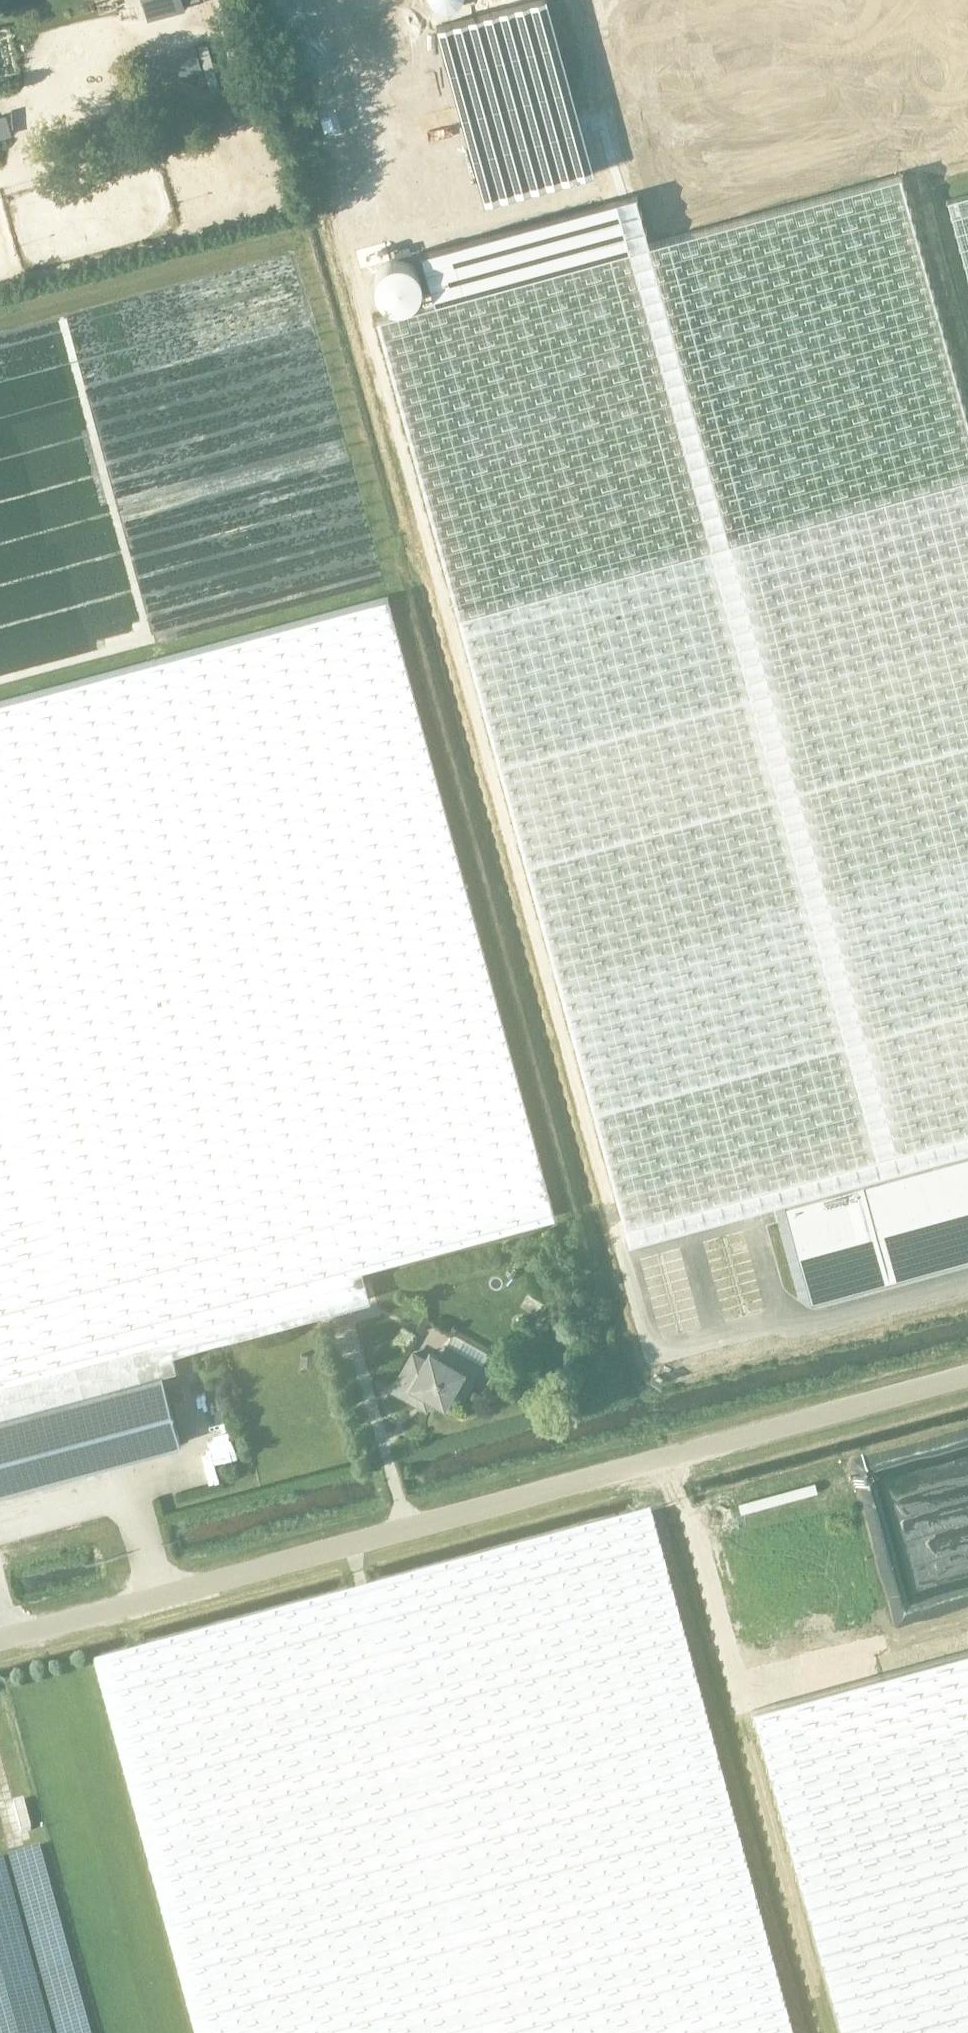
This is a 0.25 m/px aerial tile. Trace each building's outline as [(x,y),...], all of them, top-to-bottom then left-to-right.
[(184,9),(181,0),(141,0),(147,19),(184,9)] [(592,173),(545,0),(534,0),(434,27),(482,203),(592,173)] [(153,85),(202,72),(195,47),(147,60),(153,85)] [(0,109),(0,132),(9,129),(3,108),(0,109)] [(905,193),(900,175),(649,243),(635,194),(421,252),(434,302),(377,318),(629,1241),(785,1199),(967,1149),(967,424),(905,193)] [(947,200),(967,276),(967,194),(947,200)] [(398,259),(389,261),(381,266),(376,275),(374,283),(376,292),(381,300),(389,305),(398,307),(407,305),(415,300),(420,291),(422,283),(420,274),(415,266),(407,261),(398,259)] [(180,1444),(168,1400),(184,1395),(177,1369),(176,1369),(171,1353),(369,1299),(361,1268),(554,1216),(385,596),(0,701),(0,1493),(180,1444)] [(785,1199),(811,1298),(967,1255),(967,1149),(785,1199)] [(413,1354),(392,1390),(425,1408),(432,1397),(443,1403),(450,1392),(462,1398),(480,1365),(444,1345),(438,1357),(429,1352),(424,1360),(413,1354)] [(649,1516),(94,1666),(194,2032),(789,2032),(649,1516)] [(750,1711),(800,1897),(837,2032),(967,2032),(967,1652),(750,1711)] [(23,1801),(13,1804),(20,1833),(30,1830),(23,1801)]
